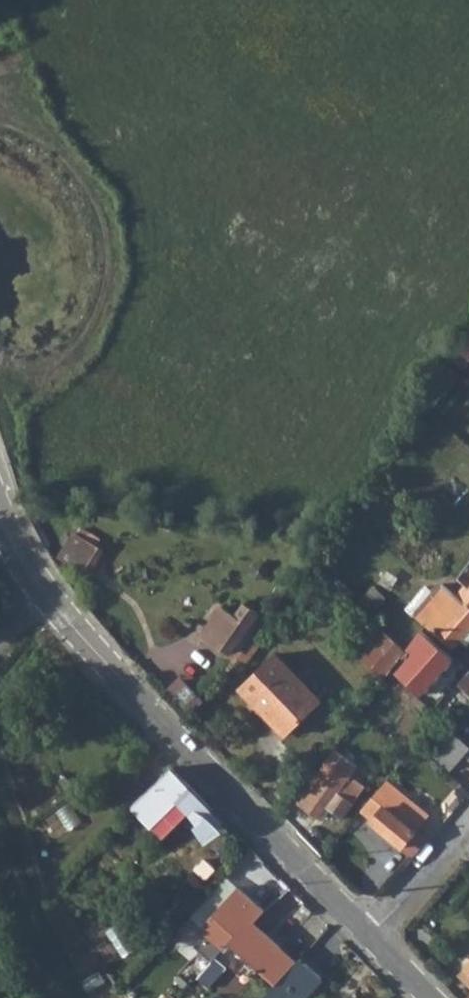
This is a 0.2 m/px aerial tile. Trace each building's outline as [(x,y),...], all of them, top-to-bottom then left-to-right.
[(62,548),(73,555),(88,529),(77,522),(62,548)] [(88,529),(73,555),(88,564),(103,537),(88,529)] [(432,633),(452,651),(468,632),(468,588),(468,587),(464,584),(456,592),(441,580),(413,612),(434,631),(432,633)] [(237,645),(244,650),(268,617),(247,603),(237,617),(222,606),(205,631),(233,651),(237,645)] [(383,628),(360,656),(384,679),(391,670),(406,650),(383,628)] [(429,635),(396,673),(421,696),(455,658),(429,635)] [(276,652),(241,686),(287,736),(324,702),(276,652)] [(468,748),(468,738),(440,724),(426,752),(459,769),(468,748)] [(337,742),(295,801),(323,822),(332,810),(344,818),(355,804),(363,809),(376,792),(352,774),(362,761),(337,742)] [(172,767),(132,806),(151,825),(179,799),(201,822),(214,809),(172,767)] [(371,819),(414,856),(434,835),(422,823),(415,831),(384,805),(371,819)] [(245,893),(220,921),(236,936),(230,943),(277,984),(298,962),(255,924),(265,911),(245,893)] [(267,996),(269,997),(306,997),(311,992),(316,997),(328,983),(301,958),(298,962),(277,984),(267,996)] [(460,974),(468,984),(468,965),(460,974)]
